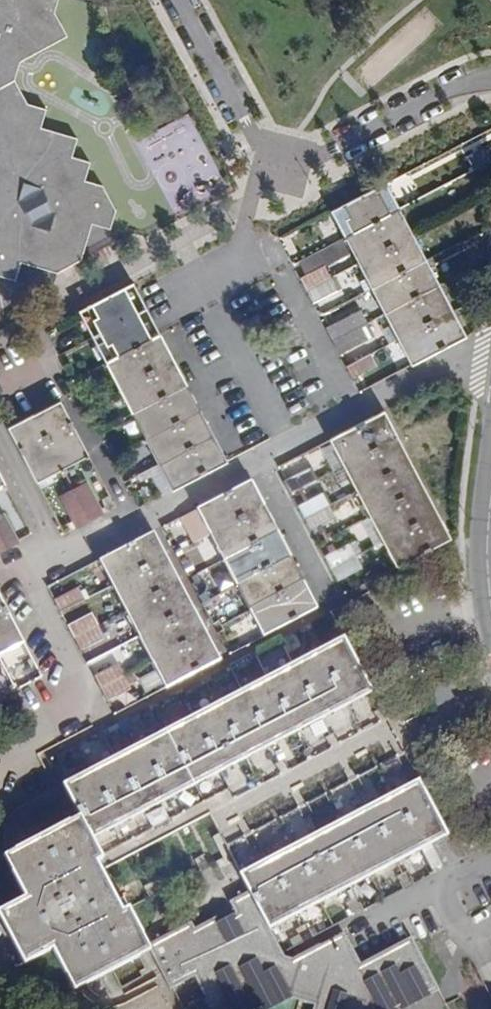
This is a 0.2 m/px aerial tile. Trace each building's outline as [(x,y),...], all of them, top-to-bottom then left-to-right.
[(18,33),(25,47),(63,27),(52,8),(55,0),(0,0),(0,29),(18,33)] [(25,47),(31,58),(70,39),(63,27),(25,47)] [(31,58),(25,47),(18,33),(0,29),(0,60),(19,64),(31,58)] [(13,280),(21,261),(59,272),(83,259),(93,225),(114,232),(119,211),(106,187),(87,181),(92,163),(73,157),(78,142),(40,131),(45,112),(28,104),(17,83),(19,64),(0,60),(0,277),(13,280)] [(339,208),(353,234),(389,215),(375,189),(339,208)] [(351,250),(357,262),(409,234),(397,211),(389,215),(353,234),(345,238),(351,250)] [(409,234),(357,262),(371,287),(423,260),(409,234)] [(345,238),(300,262),(306,274),(321,265),(351,250),(345,238)] [(423,260),(371,287),(384,313),(436,286),(423,260)] [(300,276),(307,288),(328,277),(321,265),(306,274),(300,276)] [(328,277),(307,288),(314,302),(319,299),(336,290),(328,277)] [(436,286),(384,313),(398,339),(439,318),(450,312),(436,286)] [(89,308),(114,358),(150,339),(153,338),(127,287),(89,308)] [(450,312),(439,318),(452,343),(463,337),(450,312)] [(334,340),(355,329),(348,316),(332,324),(327,327),(334,340)] [(439,318),(398,339),(411,364),(452,343),(439,318)] [(355,329),(334,340),(340,352),(346,349),(361,341),(355,329)] [(165,346),(159,335),(153,338),(150,339),(156,351),(165,346)] [(150,339),(114,358),(106,363),(118,387),(162,364),(172,359),(165,346),(156,351),(150,339)] [(375,366),(368,354),(353,362),(347,365),(353,377),(359,374),(375,366)] [(178,371),(172,359),(162,364),(169,376),(178,371)] [(169,376),(162,364),(118,387),(132,413),(176,389),(185,384),(178,371),(169,376)] [(176,389),(182,402),(191,397),(185,384),(176,389)] [(182,402),(176,389),(132,413),(144,437),(188,414),(197,409),(191,397),(182,402)] [(33,414),(62,471),(74,464),(87,457),(58,401),(33,414)] [(188,414),(196,427),(204,423),(197,409),(188,414)] [(371,418),(385,444),(397,438),(383,411),(371,418)] [(36,485),(62,471),(33,414),(7,428),(36,485)] [(196,427),(188,414),(144,437),(158,464),(211,436),(204,423),(196,427)] [(329,440),(343,466),(385,444),(371,418),(329,440)] [(211,436),(158,464),(171,489),(224,461),(211,436)] [(343,466),(356,492),(410,463),(397,438),(385,444),(343,466)] [(313,449),(326,475),(343,466),(329,440),(313,449)] [(369,517),(411,494),(423,488),(410,463),(356,492),(369,517)] [(62,471),(76,498),(88,491),(74,464),(62,471)] [(315,481),(309,468),(291,477),(284,481),(291,494),(298,490),(315,481)] [(208,537),(264,507),(250,481),(194,510),(208,537)] [(411,494),(425,521),(437,515),(423,488),(411,494)] [(76,498),(88,520),(100,513),(96,506),(88,491),(76,498)] [(304,519),(329,507),(322,494),(305,502),(298,506),(304,519)] [(425,521),(411,494),(369,517),(383,543),(425,521)] [(88,520),(76,498),(64,505),(71,519),(75,527),(88,520)] [(277,533),(264,507),(208,537),(221,563),(266,539),(277,533)] [(336,520),(329,507),(304,519),(311,532),(319,529),(336,520)] [(425,521),(383,543),(396,568),(450,540),(437,515),(425,521)] [(0,519),(0,541),(3,548),(16,541),(12,534),(3,517),(0,519)] [(97,562),(110,587),(154,564),(166,558),(152,533),(97,562)] [(284,546),(277,533),(266,539),(273,552),(284,546)] [(234,588),(279,564),(290,558),(284,546),(273,552),(266,539),(221,563),(234,588)] [(325,558),(331,570),(355,557),(349,545),(332,553),(325,558)] [(361,569),(355,557),(331,570),(338,583),(345,579),(361,569)] [(154,564),(168,590),(180,584),(166,558),(154,564)] [(286,576),(297,570),(290,558),(279,564),(286,576)] [(154,564),(110,587),(123,613),(168,590),(154,564)] [(286,576),(279,564),(234,588),(246,612),(292,588),(303,582),(297,570),(286,576)] [(292,588),(299,601),(310,595),(303,582),(292,588)] [(180,584),(168,590),(180,614),(192,608),(180,584)] [(83,601),(77,588),(59,596),(53,600),(60,612),(66,609),(83,601)] [(292,588),(246,612),(260,638),(317,610),(310,595),(299,601),(292,588)] [(180,614),(168,590),(123,613),(136,638),(180,614)] [(23,642),(0,600),(0,655),(23,642)] [(192,608),(180,614),(136,638),(149,663),(205,633),(192,608)] [(74,639),(97,627),(90,613),(73,622),(67,625),(74,639)] [(103,639),(97,627),(74,639),(80,651),(87,648),(103,639)] [(205,633),(149,663),(162,689),(219,659),(205,633)] [(361,672),(343,638),(65,786),(82,819),(18,852),(25,866),(14,872),(29,899),(2,913),(16,940),(30,965),(57,950),(69,973),(80,967),(90,986),(142,959),(132,941),(147,933),(134,909),(128,912),(115,888),(102,862),(108,859),(97,838),(372,692),(361,672)] [(100,690),(123,677),(117,664),(101,673),(93,677),(100,690)] [(130,690),(123,677),(100,690),(107,702),(114,698),(130,690)] [(250,892),(270,931),(421,849),(409,826),(437,811),(432,803),(420,780),(240,874),(250,892)] [(409,826),(421,849),(423,848),(448,834),(437,811),(409,826)] [(7,858),(14,872),(25,866),(18,852),(7,858)] [(270,931),(250,892),(230,902),(238,913),(220,924),(217,918),(195,929),(192,923),(153,944),(156,951),(172,991),(197,978),(208,1000),(190,1008),(267,1008),(292,996),(316,1004),(314,1008),(408,1008),(440,992),(414,944),(412,939),(362,966),(343,931),(293,960),(284,957),(283,955),(270,931)] [(132,941),(142,959),(156,951),(153,944),(147,933),(132,941)] [(69,973),(79,992),(90,986),(80,967),(69,973)]
